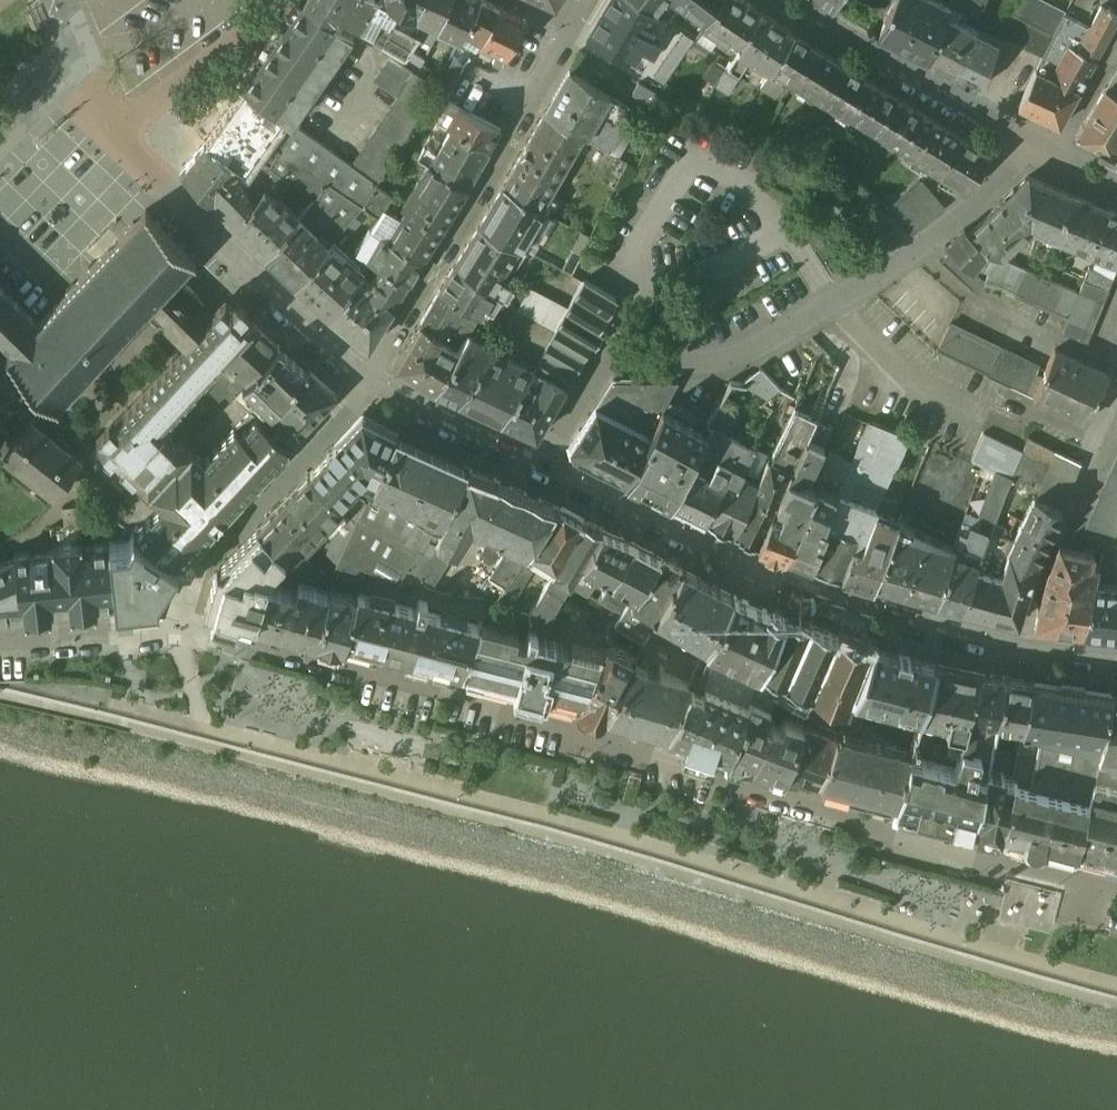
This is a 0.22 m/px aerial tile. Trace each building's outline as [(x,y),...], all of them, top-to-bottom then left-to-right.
[(302,3),(332,22),(338,12),(358,24),(357,26),(406,55),(409,49),(419,33),(415,31),(394,20),(391,19),(396,8),(382,1),(381,0),(304,0),(302,3)] [(404,0),(383,0),(382,1),(396,8),(391,19),(394,20),(404,0)] [(394,20),(415,31),(421,17),(416,15),(423,0),(404,0),(394,20)] [(416,15),(421,17),(415,31),(419,33),(409,49),(424,58),(431,43),(424,37),(430,24),(429,23),(434,14),(443,18),(451,0),(423,0),(416,15)] [(443,18),(437,31),(459,41),(466,28),(481,0),(451,0),(443,18)] [(484,0),(481,0),(466,28),(484,37),(500,8),(484,0)] [(633,0),(610,0),(588,38),(630,62),(632,57),(636,59),(642,48),(649,52),(656,40),(649,36),(653,28),(649,26),(655,15),(633,0)] [(657,12),(665,1),(703,27),(707,22),(722,0),(639,0),(657,12)] [(743,0),(722,0),(707,22),(741,45),(762,13),(743,0)] [(834,10),(840,0),(818,0),(834,10)] [(895,0),(871,0),(889,9),(895,0)] [(889,9),(877,36),(907,51),(906,52),(925,61),(925,60),(950,5),(940,0),(895,0),(889,9)] [(958,22),(963,8),(978,15),(985,0),(952,0),(950,5),(925,60),(979,87),(997,42),(958,22)] [(1040,0),(1014,0),(1008,11),(1053,35),(1064,15),(1065,13),(1040,0)] [(273,45),(323,78),(353,35),(332,22),(302,3),(273,45)] [(1064,15),(1053,35),(1051,39),(1040,64),(1036,70),(1037,70),(1019,107),(1059,127),(1096,63),(1095,62),(1116,24),(1116,16),(1102,7),(1092,26),(1087,27),(1064,15)] [(525,20),(501,8),(500,9),(500,8),(484,37),(480,44),(497,52),(493,60),(502,64),(525,20)] [(1053,35),(1008,11),(997,42),(1040,64),(1051,39),(1053,35)] [(796,35),(762,13),(741,45),(774,68),(796,35)] [(774,68),(771,72),(793,85),(817,48),(796,35),(774,68)] [(323,78),(273,45),(244,87),(282,115),(292,122),(323,78)] [(871,82),(817,48),(793,85),(849,118),(871,82)] [(424,58),(409,49),(406,55),(421,64),(424,58)] [(413,71),(391,58),(375,80),(398,96),(410,76),(413,71)] [(461,75),(446,66),(439,78),(445,81),(446,81),(454,86),(461,75)] [(1106,88),(1116,94),(1116,69),(1106,88)] [(604,92),(569,70),(545,112),(583,136),(586,138),(610,96),(622,103),(625,98),(607,87),(604,92)] [(410,76),(398,96),(399,97),(412,105),(424,84),(410,76)] [(934,120),(871,82),(849,118),(847,121),(864,131),(867,126),(913,154),(934,120)] [(282,115),(244,87),(225,114),(264,139),(282,115)] [(1106,88),(1078,137),(1115,157),(1116,154),(1116,94),(1106,88)] [(610,96),(586,138),(609,152),(633,110),(622,103),(610,96)] [(399,97),(367,143),(391,160),(421,110),(412,105),(399,97)] [(500,129),(450,101),(446,108),(454,113),(447,124),(453,128),(489,150),(500,129)] [(583,136),(545,112),(502,187),(542,211),(544,211),(553,195),(554,196),(562,182),(558,179),(583,136)] [(225,114),(205,141),(237,164),(241,167),(244,169),(243,169),(254,177),(253,179),(264,187),(277,198),(278,198),(278,197),(290,181),(268,166),(280,150),(225,114)] [(292,122),(282,115),(264,139),(280,150),(302,164),(329,181),(331,182),(363,205),(376,185),(376,184),(377,182),(353,165),(292,122)] [(992,155),(934,120),(913,154),(911,158),(969,193),(992,155)] [(489,150),(453,128),(438,154),(425,146),(418,158),(429,164),(467,187),(467,188),(489,150)] [(207,197),(237,164),(205,141),(204,141),(181,171),(207,197)] [(391,160),(367,143),(353,165),(377,182),(391,160)] [(302,164),(280,150),(268,166),(290,181),(293,178),(302,164)] [(237,164),(207,197),(233,224),(233,223),(264,187),(253,179),(245,187),(241,183),(242,181),(234,174),(241,167),(237,164)] [(329,181),(302,164),(293,178),(316,196),(329,181)] [(406,201),(445,223),(467,188),(467,187),(429,164),(406,201)] [(1072,194),(1029,177),(970,234),(990,251),(998,256),(1003,258),(1032,230),(1058,241),(1072,194)] [(331,182),(329,181),(316,196),(298,216),(329,245),(332,241),(363,205),(331,182)] [(925,184),(886,214),(909,233),(943,207),(925,184)] [(393,196),(376,185),(363,205),(379,216),(386,208),(393,196)] [(277,198),(264,187),(233,223),(264,254),(298,216),(278,197),(278,198),(277,198)] [(542,211),(502,187),(479,225),(518,247),(520,248),(521,247),(532,253),(535,249),(524,242),(542,211)] [(1072,194),(1058,241),(1116,265),(1116,213),(1072,194)] [(445,223),(406,201),(403,206),(407,209),(402,218),(386,208),(379,216),(371,228),(422,259),(445,223)] [(886,214),(879,209),(877,207),(866,218),(893,246),(909,233),(886,214)] [(146,209),(132,224),(113,244),(88,270),(38,322),(0,285),(0,338),(12,349),(7,355),(57,402),(79,380),(179,275),(196,257),(146,209)] [(329,245),(298,216),(264,254),(296,284),(329,245)] [(518,247),(479,225),(454,264),(501,296),(511,281),(510,281),(514,275),(508,272),(505,276),(501,273),(518,247)] [(371,228),(356,251),(382,266),(409,281),(422,259),(371,228)] [(970,234),(965,230),(946,246),(968,266),(974,271),(986,256),(990,251),(970,234)] [(361,266),(332,241),(329,245),(296,284),(328,312),(349,288),(359,277),(361,274),(358,270),(361,266)] [(990,251),(986,256),(995,263),(998,256),(990,251)] [(998,256),(995,263),(986,280),(999,286),(1011,262),(998,256)] [(1011,262),(999,286),(1013,292),(1025,268),(1011,262)] [(501,296),(454,264),(439,287),(477,314),(479,315),(485,306),(492,311),(501,296)] [(349,288),(389,313),(409,281),(382,266),(369,286),(359,277),(349,288)] [(968,266),(959,277),(975,292),(983,279),(974,271),(968,266)] [(1038,275),(1025,268),(1013,292),(1027,299),(1038,275)] [(1114,278),(1090,268),(1085,281),(1109,290),(1114,278)] [(1052,281),(1038,275),(1027,299),(1040,305),(1052,281)] [(543,351),(576,366),(616,298),(585,279),(568,308),(556,328),(545,347),(543,351)] [(1066,288),(1052,281),(1040,305),(1055,312),(1066,288)] [(1109,290),(1085,281),(1079,294),(1104,303),(1109,290)] [(568,308),(529,285),(516,307),(541,320),(556,328),(568,308)] [(477,314),(439,287),(419,321),(441,333),(446,325),(458,333),(454,338),(460,342),(467,330),(477,314)] [(389,313),(349,288),(328,312),(369,345),(389,313)] [(1066,288),(1055,312),(1069,318),(1074,307),(1079,294),(1066,288)] [(1104,303),(1079,294),(1074,307),(1098,317),(1104,303)] [(230,298),(97,438),(147,486),(148,487),(175,458),(178,460),(192,445),(189,442),(164,418),(203,376),(204,377),(205,376),(256,323),(230,298)] [(541,320),(516,307),(506,325),(530,338),(541,320)] [(1098,317),(1074,307),(1069,318),(1069,320),(1093,330),(1098,317)] [(556,328),(541,320),(530,338),(545,347),(556,328)] [(1093,330),(1069,320),(1063,333),(1088,343),(1093,330)] [(406,342),(428,354),(437,339),(441,333),(419,321),(406,342)] [(256,323),(205,376),(219,390),(224,385),(231,391),(232,391),(280,344),(256,323)] [(950,325),(938,349),(951,355),(963,331),(950,325)] [(491,346),(467,330),(460,342),(455,350),(432,386),(433,386),(456,397),(491,346)] [(963,331),(951,355),(963,361),(975,338),(963,331)] [(988,343),(975,338),(963,361),(976,367),(988,343)] [(428,354),(424,360),(423,359),(414,375),(432,386),(455,350),(437,339),(428,354)] [(428,354),(406,342),(393,363),(414,375),(423,359),(424,360),(428,354)] [(988,343),(976,367),(989,373),(1001,350),(988,343)] [(280,344),(232,391),(235,394),(251,407),(257,412),(258,412),(263,417),(264,416),(276,403),(276,402),(308,368),(280,344)] [(517,357),(491,346),(456,397),(503,419),(537,361),(519,353),(517,357)] [(989,373),(988,375),(1001,381),(1013,356),(1001,350),(989,373)] [(1108,374),(1055,350),(1033,397),(1086,421),(1108,374)] [(576,366),(543,351),(537,361),(503,419),(536,435),(576,366)] [(1025,362),(1013,356),(1001,381),(1013,387),(1025,362)] [(1040,368),(1025,362),(1013,387),(1027,394),(1040,368)] [(780,387),(762,367),(743,383),(769,397),(780,387)] [(308,368),(276,402),(276,403),(288,413),(277,423),(273,427),(288,441),(289,441),(337,393),(308,368)] [(678,380),(614,380),(597,407),(649,434),(668,400),(678,380)] [(780,387),(769,397),(764,402),(773,408),(778,400),(783,402),(788,391),(780,387)] [(235,394),(189,442),(192,445),(204,456),(251,407),(235,394)] [(649,434),(646,439),(648,440),(627,479),(672,501),(710,428),(705,426),(708,421),(668,400),(649,434)] [(288,413),(276,403),(264,416),(267,414),(277,423),(288,413)] [(817,417),(794,406),(788,420),(793,422),(788,434),(786,439),(790,441),(798,424),(811,430),(817,417)] [(204,456),(192,445),(178,460),(175,458),(148,487),(162,500),(135,528),(177,556),(182,556),(197,541),(200,538),(199,538),(212,525),(215,522),(214,521),(216,519),(218,519),(223,514),(223,512),(225,510),(226,511),(229,508),(228,508),(241,494),(241,495),(244,492),(256,478),(257,479),(260,476),(259,475),(272,462),(275,460),(275,459),(289,444),(289,441),(288,441),(273,427),(263,417),(258,412),(257,412),(251,407),(204,456)] [(597,407),(596,407),(572,444),(570,447),(571,451),(627,479),(648,440),(646,439),(649,434),(597,407)] [(277,423),(267,414),(264,416),(263,417),(273,427),(277,423)] [(336,443),(376,474),(395,433),(362,416),(336,443)] [(81,457),(28,417),(15,435),(2,452),(3,453),(54,492),(81,457)] [(832,427),(816,419),(811,430),(807,437),(823,444),(832,427)] [(909,437),(870,422),(852,460),(839,488),(852,494),(850,497),(876,506),(881,494),(909,437)] [(1,424),(0,425),(0,457),(3,453),(2,452),(15,435),(1,424)] [(742,440),(712,424),(710,428),(672,501),(704,517),(724,479),(735,484),(745,464),(753,448),(751,447),(751,445),(752,446),(755,439),(745,434),(742,440)] [(758,482),(735,530),(758,542),(792,468),(793,468),(807,437),(811,430),(798,424),(790,441),(780,462),(774,459),(777,452),(779,451),(786,439),(788,434),(782,431),(769,457),(758,482)] [(376,474),(371,484),(445,516),(468,466),(395,433),(376,474)] [(1023,451),(985,433),(973,460),(998,471),(1012,476),(1015,471),(1021,457),(1023,451)] [(1055,450),(1028,436),(1023,451),(1021,457),(1048,468),(1055,450)] [(755,439),(752,446),(751,445),(751,447),(753,448),(745,464),(751,467),(757,470),(768,449),(759,444),(762,440),(756,437),(755,439)] [(792,468),(758,542),(785,552),(815,486),(797,478),(798,474),(804,476),(809,474),(823,444),(807,437),(793,468),(792,468)] [(376,474),(336,443),(309,470),(338,498),(355,481),(367,493),(371,484),(376,474)] [(815,486),(785,552),(786,553),(812,562),(828,523),(825,521),(836,492),(837,492),(839,488),(852,460),(830,450),(817,480),(815,486)] [(1021,457),(1015,471),(1042,482),(1048,468),(1021,457)] [(735,484),(724,479),(704,517),(735,530),(758,482),(746,476),(751,467),(745,464),(735,484)] [(445,516),(440,526),(440,533),(431,551),(418,544),(407,563),(429,576),(441,557),(447,560),(475,520),(480,511),(499,478),(497,477),(469,466),(468,466),(445,516)] [(338,498),(309,470),(258,523),(285,549),(291,556),(319,527),(343,503),(338,498)] [(998,471),(990,490),(989,490),(980,515),(983,516),(980,526),(991,531),(1012,476),(998,471)] [(1087,534),(1112,542),(1116,531),(1116,474),(1114,473),(1087,534)] [(558,505),(499,478),(480,511),(489,517),(478,536),(478,539),(478,543),(487,548),(491,545),(494,542),(496,540),(499,535),(519,545),(529,549),(558,505)] [(355,481),(338,498),(343,503),(356,516),(367,493),(355,481)] [(445,516),(371,484),(356,516),(341,548),(339,556),(331,549),(331,569),(361,577),(365,562),(397,580),(407,563),(418,544),(431,551),(440,533),(440,526),(445,516)] [(147,486),(118,517),(133,528),(135,528),(162,500),(148,487),(147,486)] [(837,492),(836,492),(825,521),(828,523),(812,562),(841,572),(853,542),(860,545),(876,506),(850,497),(837,492)] [(876,506),(860,545),(853,542),(841,572),(873,581),(898,521),(888,516),(895,501),(881,494),(876,506)] [(1014,539),(990,613),(1018,620),(1037,559),(1062,509),(1035,496),(1014,539)] [(80,499),(61,499),(61,517),(80,517),(80,499)] [(343,503),(319,527),(325,534),(321,538),(331,549),(339,556),(341,548),(356,516),(343,503)] [(585,520),(558,505),(529,549),(529,550),(537,554),(551,563),(549,567),(554,571),(585,520)] [(554,571),(553,571),(570,581),(570,580),(585,561),(584,560),(603,528),(585,520),(554,571)] [(936,599),(955,545),(898,521),(873,581),(936,599)] [(285,549),(258,523),(218,563),(217,563),(205,603),(245,615),(254,617),(265,577),(262,572),(285,549)] [(965,541),(957,538),(955,545),(936,599),(962,606),(989,531),(991,532),(991,531),(980,526),(971,523),(965,541)] [(135,528),(133,528),(132,529),(133,529),(128,536),(109,538),(116,597),(164,592),(172,569),(170,567),(177,556),(135,528)] [(661,555),(632,540),(603,528),(584,560),(585,561),(605,570),(602,577),(605,582),(620,591),(625,582),(638,590),(661,555)] [(989,531),(962,606),(990,613),(1014,539),(991,531),(991,532),(989,531)] [(116,597),(109,538),(12,548),(0,554),(0,608),(116,597)] [(507,550),(505,548),(489,574),(505,584),(506,585),(529,550),(529,549),(519,545),(518,547),(517,549),(516,550),(514,550),(512,551),(509,551),(507,550)] [(1093,552),(1060,545),(1048,573),(1036,624),(1083,629),(1095,581),(1099,564),(1090,562),(1093,552)] [(529,550),(506,585),(505,584),(497,596),(509,604),(534,563),(532,562),(537,554),(529,550)] [(638,590),(632,600),(630,599),(627,604),(632,606),(635,602),(648,610),(655,613),(683,566),(661,555),(638,590)] [(585,561),(570,580),(583,588),(587,591),(597,575),(602,577),(605,570),(585,561)] [(683,566),(655,613),(658,616),(685,629),(712,582),(683,566)] [(329,586),(298,577),(295,586),(265,577),(254,617),(315,635),(329,586)] [(357,589),(331,581),(329,586),(315,635),(342,643),(345,633),(357,589)] [(564,591),(547,581),(528,611),(546,621),(564,591)] [(1095,581),(1083,629),(1116,633),(1116,584),(1095,581)] [(712,582),(685,629),(707,640),(734,592),(712,582)] [(428,597),(419,595),(416,603),(358,586),(357,589),(345,633),(462,666),(479,621),(425,606),(428,597)] [(719,648),(713,662),(756,677),(760,668),(786,615),(734,592),(706,644),(719,648)] [(641,621),(631,615),(633,613),(625,608),(616,621),(644,638),(658,616),(655,613),(648,610),(641,621)] [(812,622),(786,615),(760,668),(756,677),(749,694),(768,701),(777,677),(785,680),(812,622)] [(518,628),(481,618),(479,621),(462,666),(514,681),(512,688),(541,695),(543,689),(576,698),(591,670),(591,669),(600,651),(603,645),(571,637),(570,641),(565,640),(536,633),(538,626),(531,624),(529,623),(526,637),(517,634),(518,628)] [(838,631),(812,622),(785,680),(810,691),(810,690),(838,631)] [(873,644),(838,631),(810,690),(827,699),(847,708),(873,644)] [(600,651),(591,669),(592,670),(578,699),(576,699),(575,704),(597,712),(599,709),(605,712),(605,710),(606,710),(634,656),(636,652),(626,647),(618,650),(616,642),(612,640),(604,643),(603,645),(600,651)] [(847,708),(845,713),(878,723),(885,693),(886,694),(886,693),(896,695),(925,703),(938,661),(938,660),(899,650),(873,643),(873,644),(847,708)] [(692,673),(634,656),(606,710),(634,723),(636,724),(637,721),(665,733),(686,686),(692,673)] [(923,711),(920,720),(933,723),(965,729),(970,711),(982,670),(938,661),(925,703),(923,711)] [(756,677),(713,662),(706,679),(692,673),(686,686),(665,733),(726,753),(727,751),(749,694),(756,677)] [(1006,674),(982,670),(970,711),(965,729),(962,739),(980,743),(991,745),(997,715),(1006,674)] [(1033,678),(1006,674),(997,715),(1024,722),(1033,678)] [(1083,687),(1035,680),(1020,742),(1097,759),(1113,691),(1083,687)] [(1113,691),(1097,759),(1116,763),(1116,691),(1113,691)] [(768,701),(749,694),(727,751),(752,758),(754,755),(771,716),(770,716),(764,713),(768,701)] [(925,703),(896,695),(896,696),(894,704),(923,711),(925,703)] [(847,708),(827,699),(825,704),(832,707),(825,721),(840,728),(845,713),(847,708)] [(804,719),(784,711),(781,719),(770,715),(770,716),(771,716),(754,755),(787,765),(804,720),(804,719)] [(825,721),(819,719),(816,724),(836,732),(838,732),(840,728),(825,721)] [(804,720),(787,765),(819,775),(836,732),(816,724),(804,720)] [(933,723),(920,720),(916,733),(915,732),(912,741),(929,745),(933,723)] [(911,744),(840,728),(838,732),(836,732),(819,775),(897,794),(910,748),(911,744)] [(1097,759),(1020,742),(1013,772),(1003,821),(1048,832),(1077,839),(1097,759)] [(991,745),(980,743),(975,767),(986,769),(987,761),(991,745)] [(957,759),(910,748),(897,794),(973,813),(978,794),(980,795),(986,769),(975,767),(956,763),(957,759)] [(1097,759),(1077,839),(1116,850),(1116,763),(1097,759)] [(1002,765),(987,761),(986,769),(980,795),(978,794),(973,813),(971,822),(1001,830),(1003,821),(1013,772),(1001,768),(1002,765)]
